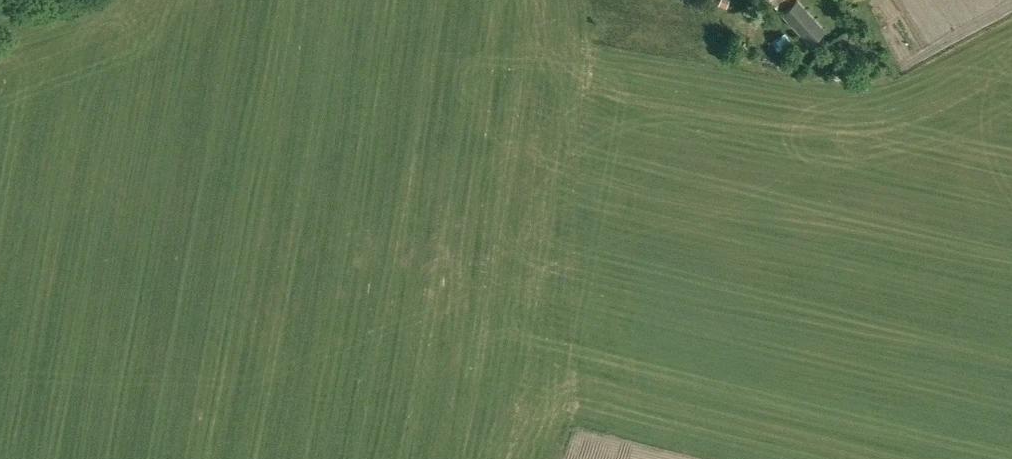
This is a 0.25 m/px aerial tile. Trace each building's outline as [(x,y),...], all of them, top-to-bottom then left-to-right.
[(777,9),(787,0),(769,0),(777,9)] [(810,45),(826,30),(799,0),(795,0),(781,13),(810,45)] [(778,51),(790,45),(786,36),(773,43),(778,51)]
